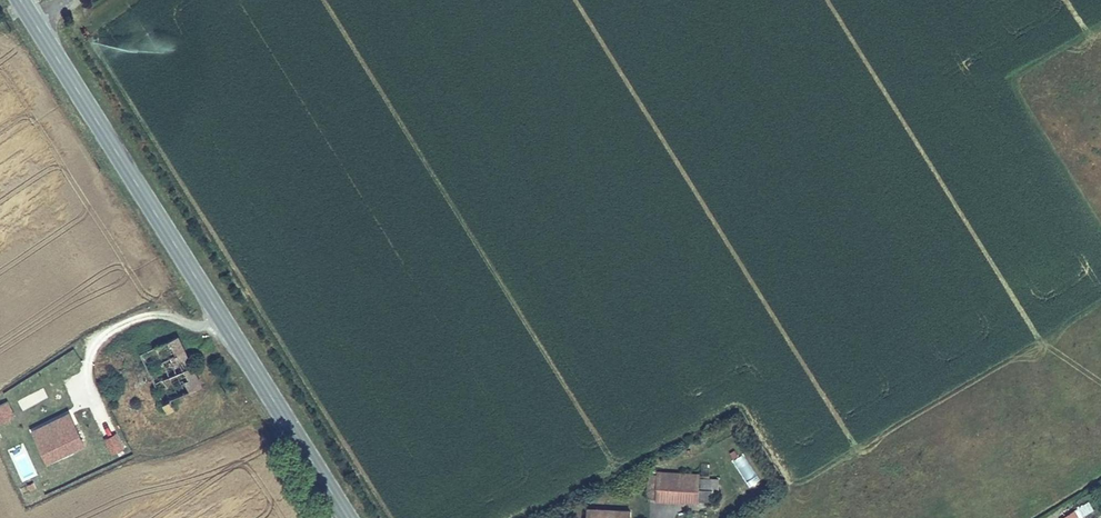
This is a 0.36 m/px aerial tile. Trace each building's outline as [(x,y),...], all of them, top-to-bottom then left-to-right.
[(177,340),(140,357),(168,414),(175,411),(170,402),(201,387),(177,340)] [(19,399),(23,409),(47,399),(43,389),(19,399)] [(16,418),(9,401),(0,405),(0,425),(16,418)] [(89,448),(72,415),(48,427),(65,459),(89,448)] [(65,459),(48,427),(36,433),(52,465),(65,459)] [(103,441),(111,456),(125,448),(116,433),(103,441)] [(740,454),(729,462),(748,489),(759,482),(740,454)] [(660,468),(659,496),(699,498),(700,470),(660,468)] [(1069,514),(1072,517),(1090,517),(1088,514),(1100,506),(1096,499),(1069,514)] [(587,517),(633,517),(633,509),(587,504),(587,517)]
